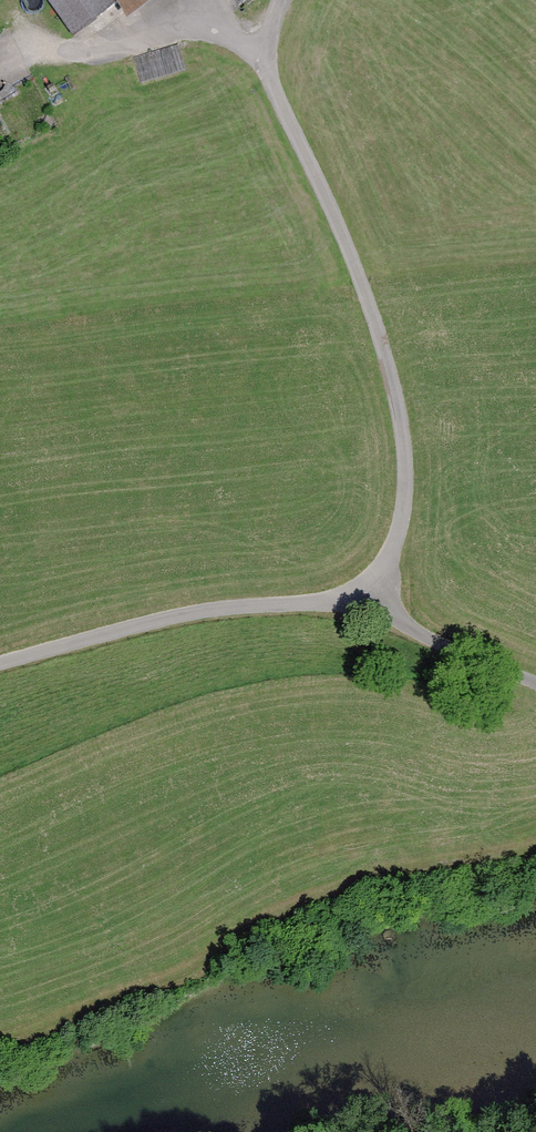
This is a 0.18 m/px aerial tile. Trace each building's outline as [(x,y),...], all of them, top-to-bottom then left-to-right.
[(80,52),(133,14),(140,24),(174,0),(42,0),(80,52)] [(6,143),(48,122),(25,74),(0,87),(0,132),(6,143)]
